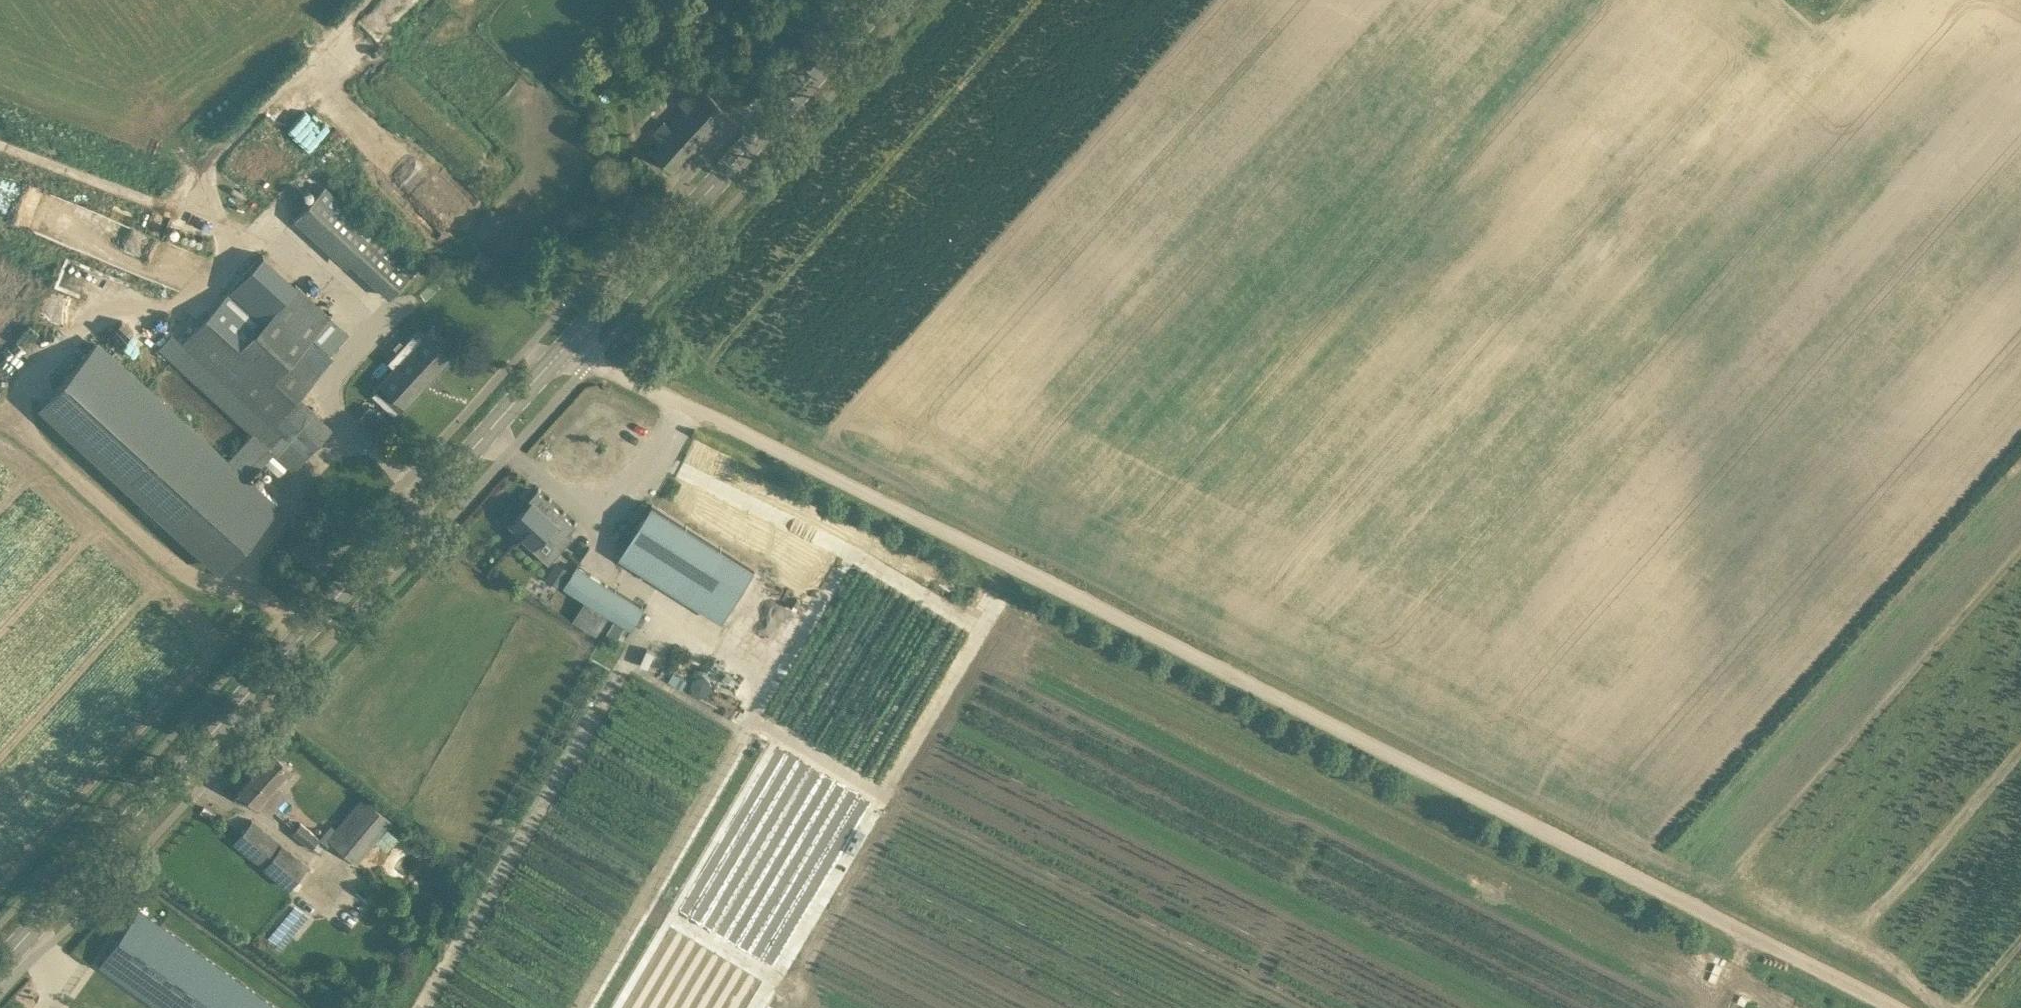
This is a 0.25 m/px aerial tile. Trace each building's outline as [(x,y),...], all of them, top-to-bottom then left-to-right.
[(651,147),(676,169),(729,111),(694,79),(675,100),(680,104),(667,118),(672,122),(669,126),(661,118),(650,131),(659,139),(651,147)] [(349,261),(375,234),(322,184),(296,212),(298,213),(349,261)] [(206,249),(211,239),(203,236),(198,245),(206,249)] [(295,393),(314,373),(330,355),(310,337),(331,313),(293,280),(290,284),(274,302),(241,271),(166,353),(252,431),(225,461),(96,343),(41,403),(220,566),(275,506),(246,479),(273,450),(293,468),(331,427),(295,393)] [(451,351),(448,354),(426,333),(429,331),(428,330),(375,387),(376,388),(385,378),(408,398),(398,409),(399,410),(452,352),(451,351)] [(370,402),(357,415),(374,432),(387,418),(370,402)] [(265,463),(277,474),(285,464),(274,453),(265,463)] [(524,533),(536,544),(545,534),(562,549),(574,536),(569,532),(575,525),(537,490),(530,498),(533,500),(515,520),(526,530),(524,533)] [(700,604),(732,551),(653,503),(621,555),(700,604)] [(557,560),(546,577),(560,586),(570,569),(557,560)] [(626,624),(633,628),(645,608),(577,565),(565,586),(586,599),(573,619),(597,634),(609,614),(615,617),(607,632),(618,639),(626,624)] [(294,768),(269,745),(235,783),(270,816),(290,793),(280,784),(294,768)] [(366,798),(331,840),(357,862),(392,821),(366,798)] [(251,818),(233,840),(291,887),(309,865),(251,818)] [(310,846),(319,836),(301,819),(292,829),(310,846)] [(99,964),(121,979),(126,973),(125,972),(160,923),(138,908),(99,964)] [(126,973),(145,987),(180,937),(160,923),(125,972),(126,973)] [(200,952),(180,937),(145,987),(165,1001),(200,952)] [(165,1001),(175,1007),(191,1007),(220,966),(200,952),(165,1001)] [(240,980),(220,966),(191,1007),(221,1007),(240,980)] [(240,980),(221,1007),(251,1007),(261,994),(240,980)] [(261,994),(251,1007),(280,1007),(261,994)]
